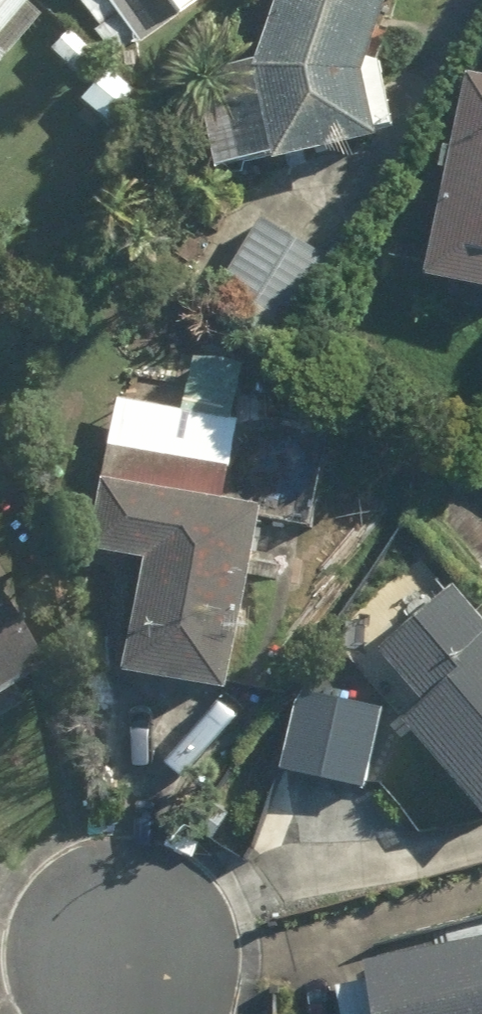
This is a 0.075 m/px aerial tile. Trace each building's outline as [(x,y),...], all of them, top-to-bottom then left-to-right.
[(36,22),(11,0),(0,0),(0,63),(36,22)] [(131,53),(209,0),(95,0),(131,53)] [(223,173),(400,141),(387,68),(377,70),(399,0),(286,0),(257,92),(209,101),(223,173)] [(471,75),(433,276),(481,285),(481,77),(471,75)] [(341,253),(265,206),(207,300),(282,347),(341,253)] [(240,419),(119,399),(94,549),(144,557),(126,669),(238,687),(267,511),(226,505),(240,419)] [(334,434),(301,428),(284,521),(317,527),(334,434)] [(402,714),(481,806),(481,611),(459,584),(384,650),(424,695),(402,714)] [(26,700),(16,683),(45,665),(0,592),(0,716),(26,700)] [(384,705),(301,687),(283,771),(366,789),(384,705)] [(368,964),(372,980),(339,987),(345,1013),(481,1013),(481,939),(368,964)]
